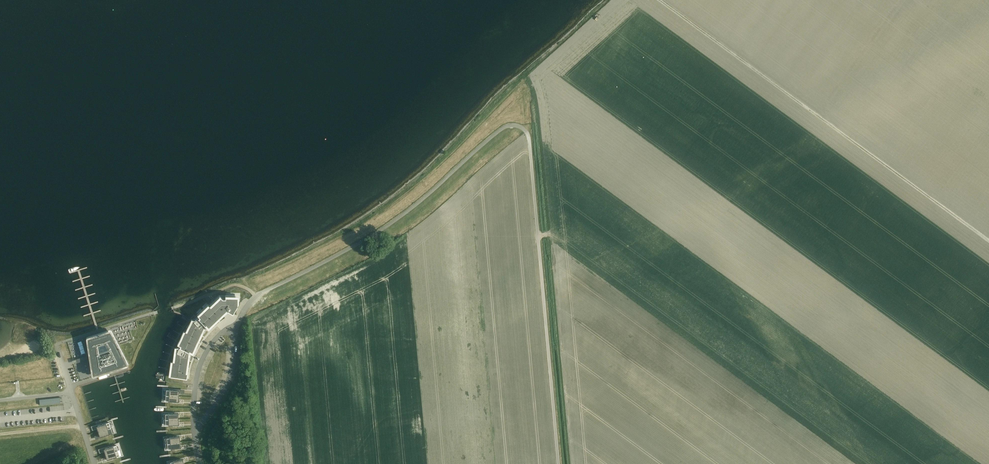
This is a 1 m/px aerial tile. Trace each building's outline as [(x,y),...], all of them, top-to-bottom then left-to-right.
[(169,372),(168,375),(177,377),(182,377),(183,375),(183,374),(184,370),(185,371),(185,369),(186,367),(185,367),(186,363),(187,359),(188,359),(189,358),(190,356),(189,356),(190,352),(192,348),(193,349),(194,347),(195,346),(194,345),(196,342),(196,341),(199,338),(199,339),(200,337),(202,336),(201,335),(203,332),(206,329),(207,330),(208,328),(208,329),(210,326),(211,325),(210,325),(211,324),(212,324),(212,323),(215,321),(215,322),(217,321),(218,320),(217,319),(221,316),(224,314),(224,315),(230,312),(228,310),(231,308),(233,311),(237,304),(236,301),(235,298),(233,297),(225,297),(225,298),(222,299),(222,298),(216,301),(217,302),(213,305),(209,308),(208,307),(207,308),(206,308),(205,309),(206,310),(202,313),(197,318),(196,317),(195,318),(196,319),(193,323),(192,323),(193,323),(190,327),(188,326),(187,328),(186,329),(187,330),(185,334),(184,334),(182,338),(181,338),(180,339),(179,341),(180,342),(178,346),(176,351),(174,350),(174,352),(173,353),(174,354),(173,358),(173,359),(171,364),(170,363),(169,365),(169,367),(170,367),(169,372)] [(88,338),(90,355),(89,355),(89,356),(89,357),(90,357),(90,358),(91,358),(93,374),(94,374),(102,371),(118,367),(118,366),(126,364),(110,331),(88,338)] [(106,423),(96,426),(98,431),(110,427),(109,422),(106,423)] [(110,427),(98,431),(100,437),(109,433),(112,432),(110,427)] [(113,445),(103,449),(105,454),(118,450),(116,445),(113,446),(113,445)] [(118,450),(105,454),(107,460),(117,456),(119,455),(118,450)]
